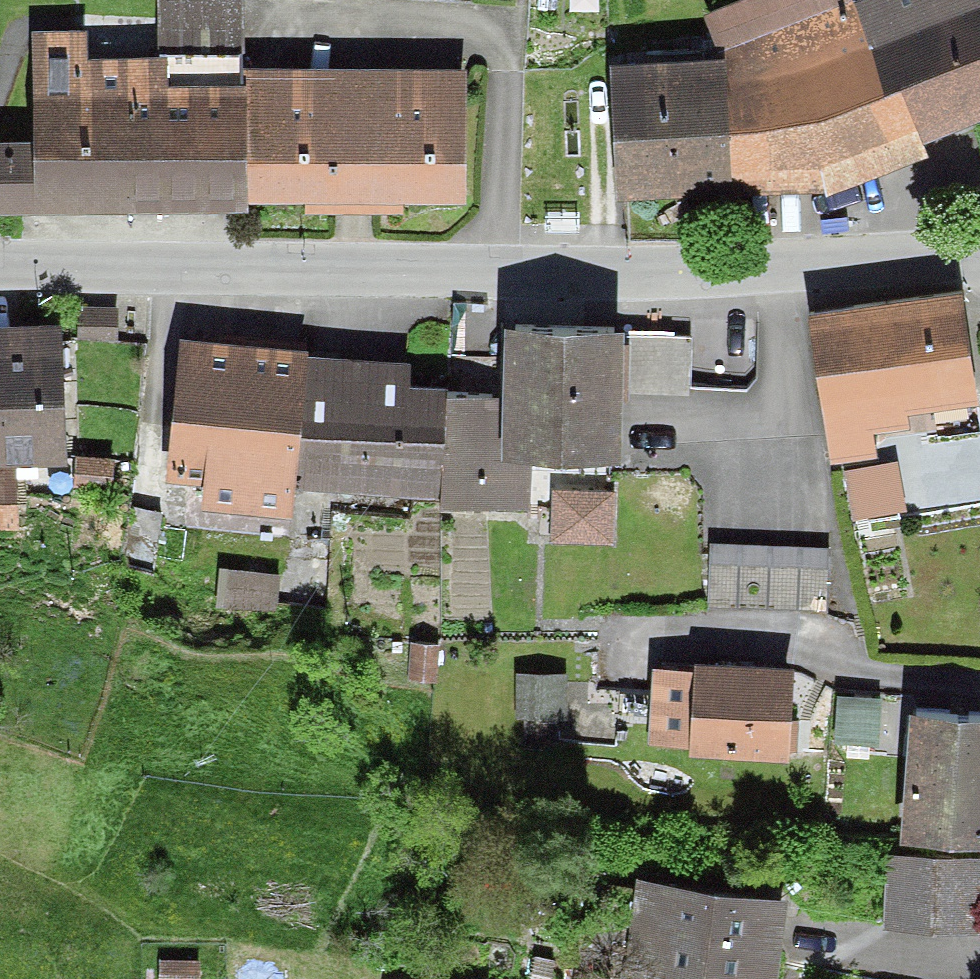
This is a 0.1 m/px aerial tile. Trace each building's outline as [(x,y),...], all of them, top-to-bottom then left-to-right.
[(240,0),(159,0),(160,48),(241,46),(240,0)] [(726,64),(731,197),(825,189),(814,124),(772,0),(750,0),(706,18),(726,64)] [(814,124),(825,189),(826,198),(927,155),(920,148),(898,92),(889,95),(853,0),(772,0),(814,124)] [(889,95),(898,92),(920,148),(979,125),(979,0),(853,0),(889,95)] [(95,213),(95,59),(94,37),(35,37),(36,146),(0,146),(0,214),(95,213)] [(248,203),(248,88),(166,87),(166,59),(95,59),(95,213),(248,214),(248,203)] [(726,64),(611,68),(616,202),(731,197),(726,64)] [(352,213),(352,71),(248,70),(248,88),(248,203),(303,203),(303,213),(352,213)] [(402,204),(467,204),(468,70),(352,71),(352,213),(402,215),(402,204)] [(958,299),(810,319),(830,467),(879,460),(875,435),(908,431),(905,412),(972,403),(958,299)] [(114,339),(115,307),(78,308),(78,339),(114,339)] [(0,327),(0,464),(11,463),(64,460),(58,353),(48,324),(0,327)] [(501,328),(499,396),(497,458),(613,462),(615,393),(617,332),(501,328)] [(617,332),(615,393),(687,395),(688,332),(617,332)] [(301,352),(181,342),(169,480),(199,482),(197,511),(287,518),(290,487),(301,352)] [(361,356),(301,352),(290,487),(352,491),(361,356)] [(412,359),(361,356),(352,491),(435,497),(440,393),(411,391),(412,359)] [(499,396),(440,393),(435,497),(434,508),(529,513),(531,461),(497,458),(499,396)] [(114,459),(79,457),(77,491),(111,493),(114,459)] [(12,525),(11,463),(0,464),(0,525),(12,525)] [(902,518),(894,468),(847,476),(855,527),(902,518)] [(612,491),(557,487),(554,539),(608,543),(612,491)] [(156,567),(161,515),(132,512),(127,564),(156,567)] [(827,549),(709,542),(705,606),(823,613),(827,549)] [(798,665),(654,660),(651,751),(795,757),(798,665)] [(568,676),(516,674),(515,719),(567,721),(568,676)] [(904,711),(899,837),(979,840),(979,714),(904,711)] [(887,850),(884,926),(979,930),(979,854),(887,850)] [(642,885),(632,978),(778,978),(786,900),(642,885)]
